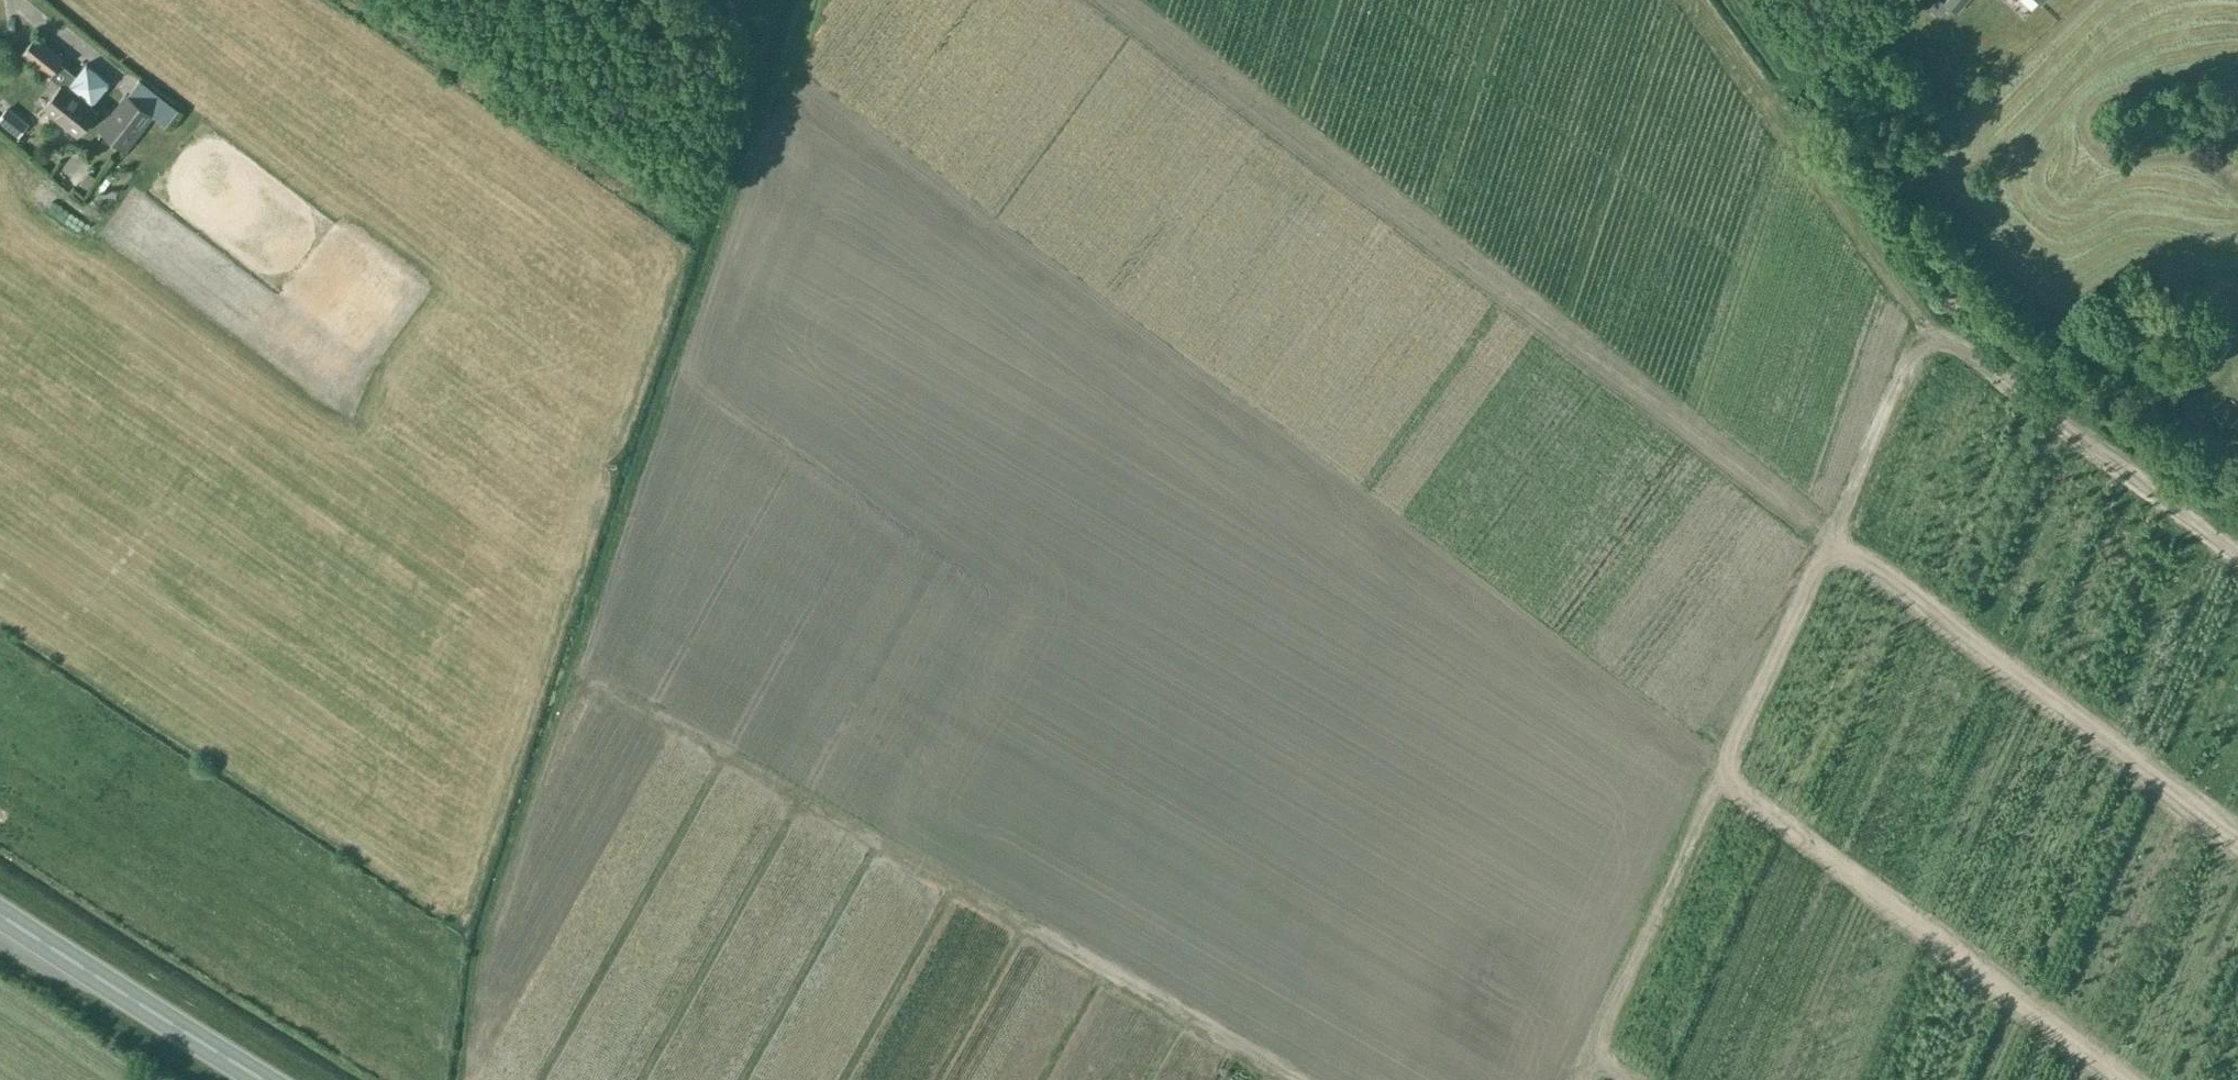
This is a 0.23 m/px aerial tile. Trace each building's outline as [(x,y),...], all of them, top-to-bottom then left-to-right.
[(60,82),(41,106),(76,134),(96,109),(65,84),(74,73),(60,62),(63,58),(35,35),(21,52),(60,82)] [(67,84),(92,103),(109,81),(85,61),(67,84)] [(152,114),(165,124),(177,108),(137,78),(126,93),(124,91),(96,127),(124,149),(152,114)] [(7,129),(15,118),(4,110),(0,115),(0,123),(7,129)]
